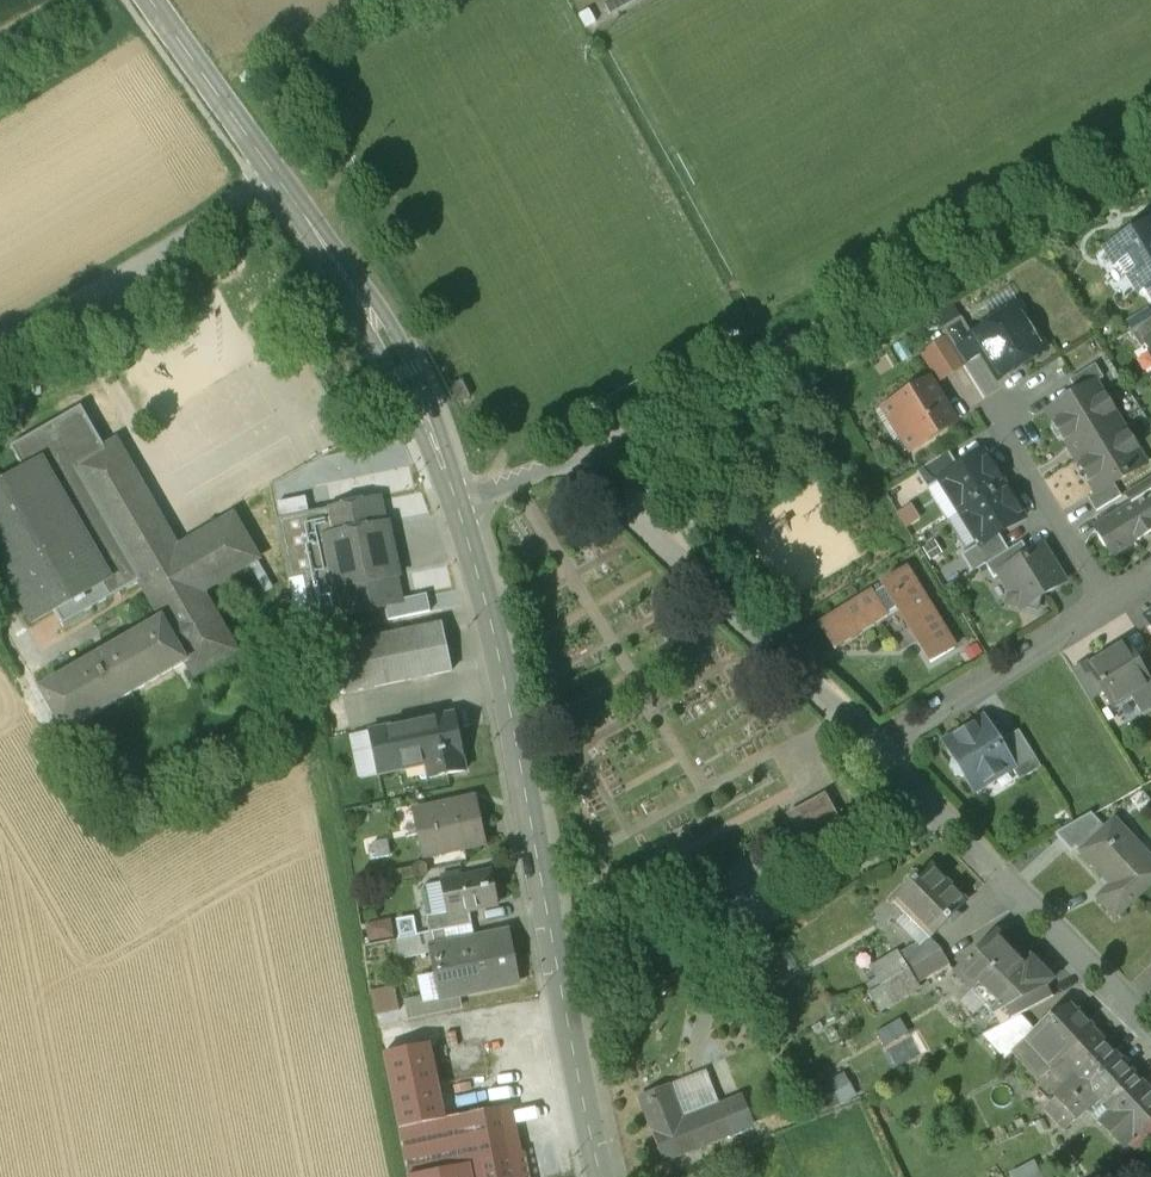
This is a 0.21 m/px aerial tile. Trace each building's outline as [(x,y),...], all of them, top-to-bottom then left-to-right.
[(1150,221),(1140,228),(1130,225),(1128,235),(1107,249),(1117,264),(1125,276),(1128,274),(1138,290),(1150,282),(1150,221)] [(1019,307),(1002,318),(989,315),(987,328),(972,337),(971,338),(982,355),(998,381),(1006,376),(1009,376),(1023,368),(1024,365),(1046,350),(1019,307)] [(972,337),(961,319),(942,331),(947,340),(964,367),(982,355),(971,338),(972,337)] [(1131,333),(1140,349),(1148,343),(1148,342),(1150,340),(1150,320),(1131,333)] [(947,340),(922,355),(939,382),(964,367),(947,340)] [(1095,365),(1069,381),(1077,393),(1094,382),(1095,383),(1103,379),(1095,365)] [(928,382),(892,405),(899,417),(890,422),(899,437),(908,432),(918,447),(954,424),(928,382)] [(1077,393),(1046,412),(1096,493),(1097,495),(1114,484),(1145,464),(1095,383),(1094,382),(1077,393)] [(73,466),(97,452),(99,451),(91,437),(97,433),(80,405),(9,447),(23,472),(0,486),(0,553),(38,618),(52,609),(62,626),(140,581),(73,466)] [(882,410),(890,422),(899,417),(892,405),(882,410)] [(908,432),(899,437),(909,453),(918,447),(908,432)] [(105,448),(97,433),(91,437),(99,451),(105,448)] [(105,448),(99,451),(97,452),(127,505),(146,495),(115,442),(105,448)] [(177,549),(146,495),(127,505),(97,452),(73,466),(140,581),(162,620),(186,661),(194,676),(236,652),(201,591),(257,559),(232,517),(177,549)] [(948,453),(916,473),(927,491),(940,483),(939,482),(958,469),(948,453)] [(958,469),(939,482),(940,483),(959,514),(1004,486),(984,454),(958,469)] [(662,495),(653,478),(641,484),(651,501),(662,495)] [(1125,495),(1132,507),(1150,495),(1150,478),(1125,495)] [(1121,497),(1114,484),(1097,495),(1096,493),(1088,499),(1096,512),(1121,497)] [(1004,486),(959,514),(979,545),(980,546),(998,535),(1024,518),(1004,486)] [(1099,527),(1115,553),(1150,530),(1150,495),(1132,507),(1099,527)] [(381,499),(329,509),(334,533),(326,535),(336,590),(337,590),(342,615),(401,604),(396,579),(399,579),(388,523),(385,523),(381,499)] [(686,505),(675,510),(689,536),(699,530),(686,505)] [(998,535),(980,546),(979,545),(961,556),(972,574),(985,566),(1008,551),(998,535)] [(1008,551),(985,566),(994,579),(999,575),(998,574),(1029,555),(1022,543),(1008,551)] [(1029,555),(998,574),(999,575),(1011,593),(1009,603),(1034,609),(1036,600),(1064,582),(1042,547),(1029,555)] [(954,649),(905,570),(881,585),(884,589),(873,596),(872,595),(819,627),(834,651),(887,618),(886,618),(897,611),(930,664),(954,649)] [(162,620),(40,690),(64,731),(186,661),(162,620)] [(442,624),(333,647),(342,694),(452,671),(442,624)] [(1090,666),(1088,667),(1104,692),(1112,705),(1147,684),(1149,683),(1133,658),(1125,644),(1090,666)] [(333,647),(312,651),(322,698),(342,694),(333,647)] [(1147,649),(1133,658),(1149,683),(1147,684),(1150,690),(1150,654),(1147,649)] [(1087,662),(1072,672),(1090,700),(1104,692),(1088,667),(1090,666),(1087,662)] [(453,715),(369,732),(378,774),(408,768),(406,759),(424,755),(429,779),(464,771),(453,715)] [(993,734),(983,718),(944,742),(954,758),(951,760),(950,767),(955,775),(962,777),(965,775),(974,791),(1011,768),(1013,767),(1000,747),(1002,741),(999,736),(993,734)] [(1041,767),(1018,731),(1002,741),(1000,747),(1013,767),(1011,768),(1019,780),(1041,767)] [(359,778),(378,774),(369,732),(351,736),(359,778)] [(834,789),(801,808),(819,841),(852,823),(834,789)] [(474,798),(413,811),(422,852),(461,844),(463,850),(484,845),(474,798)] [(819,841),(801,808),(790,814),(807,847),(819,841)] [(1090,814),(1055,834),(1071,851),(1100,824),(1090,814)] [(1080,852),(1111,885),(1097,899),(1114,916),(1150,882),(1150,871),(1131,850),(1136,846),(1113,822),(1080,852)] [(461,844),(422,852),(424,860),(463,852),(463,850),(461,844)] [(1136,846),(1131,850),(1150,871),(1150,862),(1136,846)] [(966,902),(929,866),(916,879),(915,878),(892,902),(906,916),(911,911),(935,934),(966,902)] [(490,872),(441,883),(447,914),(448,915),(468,911),(497,905),(490,872)] [(468,911),(448,915),(447,914),(438,916),(441,931),(471,925),(468,911)] [(506,932),(431,947),(442,999),(516,983),(506,932)] [(997,935),(984,947),(982,945),(972,956),(973,958),(957,973),(987,1003),(992,998),(1026,965),(1026,964),(997,935)] [(940,952),(928,938),(898,956),(910,969),(940,952)] [(940,952),(910,969),(919,984),(949,966),(940,952)] [(1051,979),(1031,958),(1026,964),(1026,965),(992,998),(1003,1009),(1013,1004),(1044,988),(1046,987),(1051,979)] [(393,987),(369,992),(374,1015),(398,1010),(393,987)] [(1044,988),(1013,1004),(1019,1016),(1050,1000),(1044,988)] [(1068,1007),(1050,1016),(1033,1032),(1024,1040),(1025,1042),(1052,1070),(1063,1060),(1078,1077),(1088,1087),(1117,1059),(1091,1032),(1094,1030),(1078,1013),(1075,1015),(1068,1007)] [(1019,1016),(981,1036),(1004,1061),(1025,1042),(1024,1040),(1033,1032),(1019,1016)] [(383,1053),(407,1176),(518,1176),(505,1107),(443,1119),(428,1045),(383,1053)] [(1088,1087),(1097,1096),(1113,1113),(1104,1121),(1125,1143),(1150,1119),(1150,1096),(1117,1059),(1088,1087)] [(842,1073),(818,1084),(829,1107),(853,1095),(842,1073)] [(1078,1077),(1056,1098),(1065,1108),(1088,1087),(1078,1077)] [(1088,1087),(1065,1108),(1074,1118),(1097,1096),(1088,1087)] [(740,1100),(681,1123),(668,1088),(639,1099),(663,1162),(751,1128),(740,1100)] [(1034,1160),(1007,1174),(1009,1176),(1043,1176),(1034,1160)]
